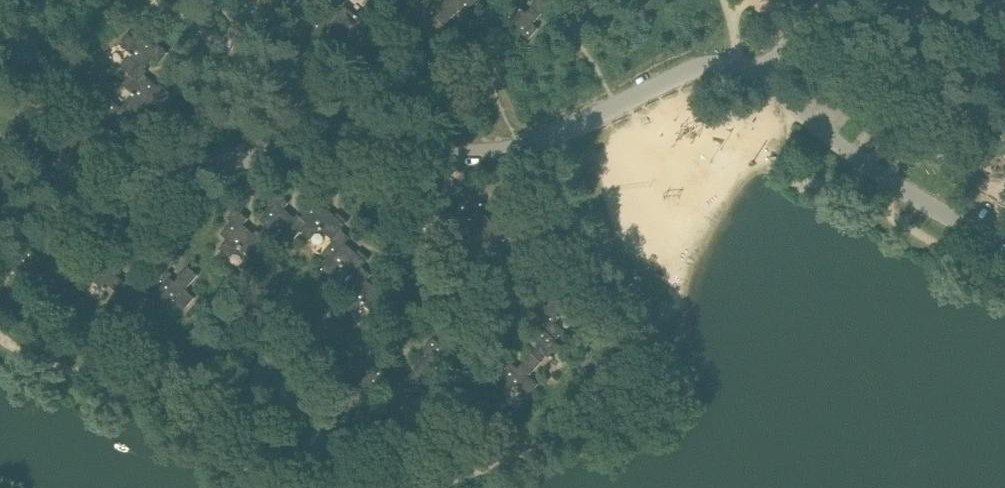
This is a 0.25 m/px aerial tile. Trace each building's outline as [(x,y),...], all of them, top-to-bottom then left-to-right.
[(306,8),(304,6),(310,0),(287,0),(292,4),(287,10),(297,18),(306,8)] [(448,0),(433,0),(432,2),(430,0),(408,0),(405,3),(415,11),(403,25),(413,34),(427,18),(432,22),(429,26),(432,29),(440,20),(440,19),(437,16),(450,2),(448,0)] [(440,20),(446,25),(460,9),(465,13),(462,17),(466,20),(474,10),(471,7),(477,0),(448,0),(450,2),(437,16),(440,19),(440,20)] [(531,6),(541,14),(554,0),(535,0),(531,5),(531,6)] [(560,2),(557,6),(561,9),(568,0),(558,0),(560,2)] [(577,6),(582,0),(591,8),(598,0),(570,0),(577,6)] [(330,24),(337,30),(340,33),(343,30),(354,39),(349,44),(360,53),(369,43),(366,41),(378,27),(372,21),(379,13),(368,4),(358,16),(346,5),(338,15),(330,24)] [(541,14),(531,6),(526,12),(520,7),(509,19),(519,27),(517,29),(529,40),(540,28),(534,23),(541,14)] [(306,8),(297,18),(290,26),(300,36),(303,32),(314,41),(309,47),(319,56),(328,46),(326,43),(337,30),(330,24),(338,15),(328,7),(318,18),(306,8)] [(139,80),(145,74),(146,74),(149,71),(145,68),(155,58),(160,62),(169,52),(159,43),(157,46),(143,33),(137,40),(129,33),(120,43),(132,53),(121,65),(131,74),(132,73),(139,80)] [(132,73),(131,74),(123,83),(134,93),(124,105),(134,114),(133,114),(141,121),(150,111),(147,109),(157,98),(162,102),(171,92),(161,83),(159,86),(146,74),(145,74),(139,80),(132,73)] [(97,135),(96,136),(104,143),(113,133),(110,130),(120,119),(125,124),(133,114),(134,114),(124,105),(122,107),(108,95),(102,101),(95,94),(85,105),(97,115),(87,126),(97,135)] [(320,229),(332,239),(341,229),(348,221),(338,212),(335,215),(325,205),(329,200),(319,191),(310,201),(313,203),(301,216),(309,223),(301,232),(310,240),(320,229)] [(292,242),(301,232),(309,223),(301,216),(298,214),(295,217),(285,208),(289,202),(279,193),(270,204),(273,206),(260,220),(267,226),(260,233),(267,239),(267,240),(270,242),(280,231),(292,242)] [(468,217),(476,225),(485,215),(479,210),(484,204),(472,193),(464,202),(463,201),(452,213),(463,223),(468,217)] [(252,257),(267,240),(267,239),(260,233),(258,231),(255,233),(244,224),(249,218),(237,208),(228,218),(232,222),(222,234),(228,240),(220,249),(230,258),(240,247),(252,257)] [(353,276),(362,266),(369,258),(359,249),(357,252),(346,243),(351,237),(341,229),(332,239),(334,241),(322,255),(328,260),(321,268),(331,277),(341,266),(353,276)] [(186,289),(199,274),(189,265),(177,278),(173,274),(176,271),(172,268),(161,280),(164,283),(155,293),(156,294),(153,297),(162,306),(170,298),(184,310),(196,297),(186,289)] [(362,266),(353,276),(355,278),(343,292),(349,297),(342,305),(352,314),(362,303),(374,313),(391,295),(380,286),(377,289),(367,280),(372,275),(362,266)] [(156,294),(155,293),(146,285),(143,289),(144,290),(140,294),(135,290),(124,281),(116,290),(115,291),(129,304),(121,313),(134,325),(147,310),(156,318),(165,308),(162,306),(153,297),(156,294)] [(531,296),(523,306),(538,319),(534,324),(531,321),(528,324),(539,334),(539,335),(542,332),(553,341),(554,342),(563,332),(554,324),(567,309),(554,298),(545,307),(531,295),(531,296)] [(539,335),(539,334),(532,341),(538,346),(530,355),(540,364),(540,363),(545,357),(551,362),(561,350),(552,342),(553,341),(542,332),(539,335)] [(429,354),(422,362),(431,370),(437,364),(442,369),(453,357),(444,349),(445,348),(433,338),(423,349),(429,354)] [(376,358),(373,361),(376,364),(372,369),(356,355),(347,365),(361,378),(353,387),(366,399),(379,384),(387,392),(388,392),(397,382),(393,378),(382,369),(385,366),(376,358)] [(540,364),(530,355),(517,371),(512,366),(515,363),(511,360),(503,369),(507,372),(494,387),(504,396),(512,387),(526,400),(538,386),(528,378),(541,364),(540,363),(540,364)]
